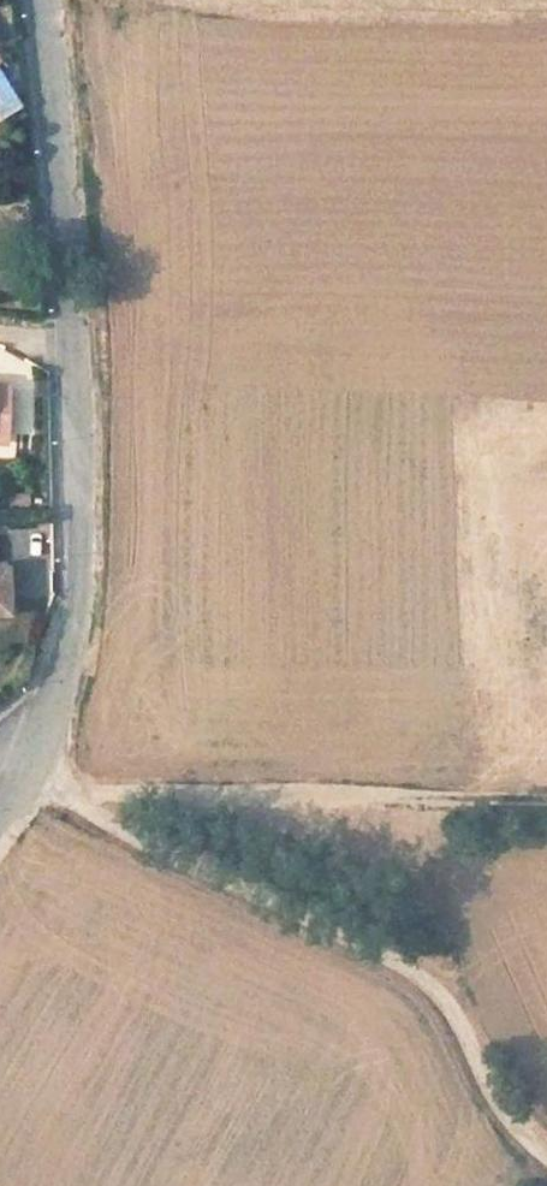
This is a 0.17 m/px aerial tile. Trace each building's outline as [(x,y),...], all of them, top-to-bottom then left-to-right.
[(21,105),(6,79),(0,68),(0,119),(21,105)] [(5,443),(8,386),(0,386),(0,442),(5,443)]
